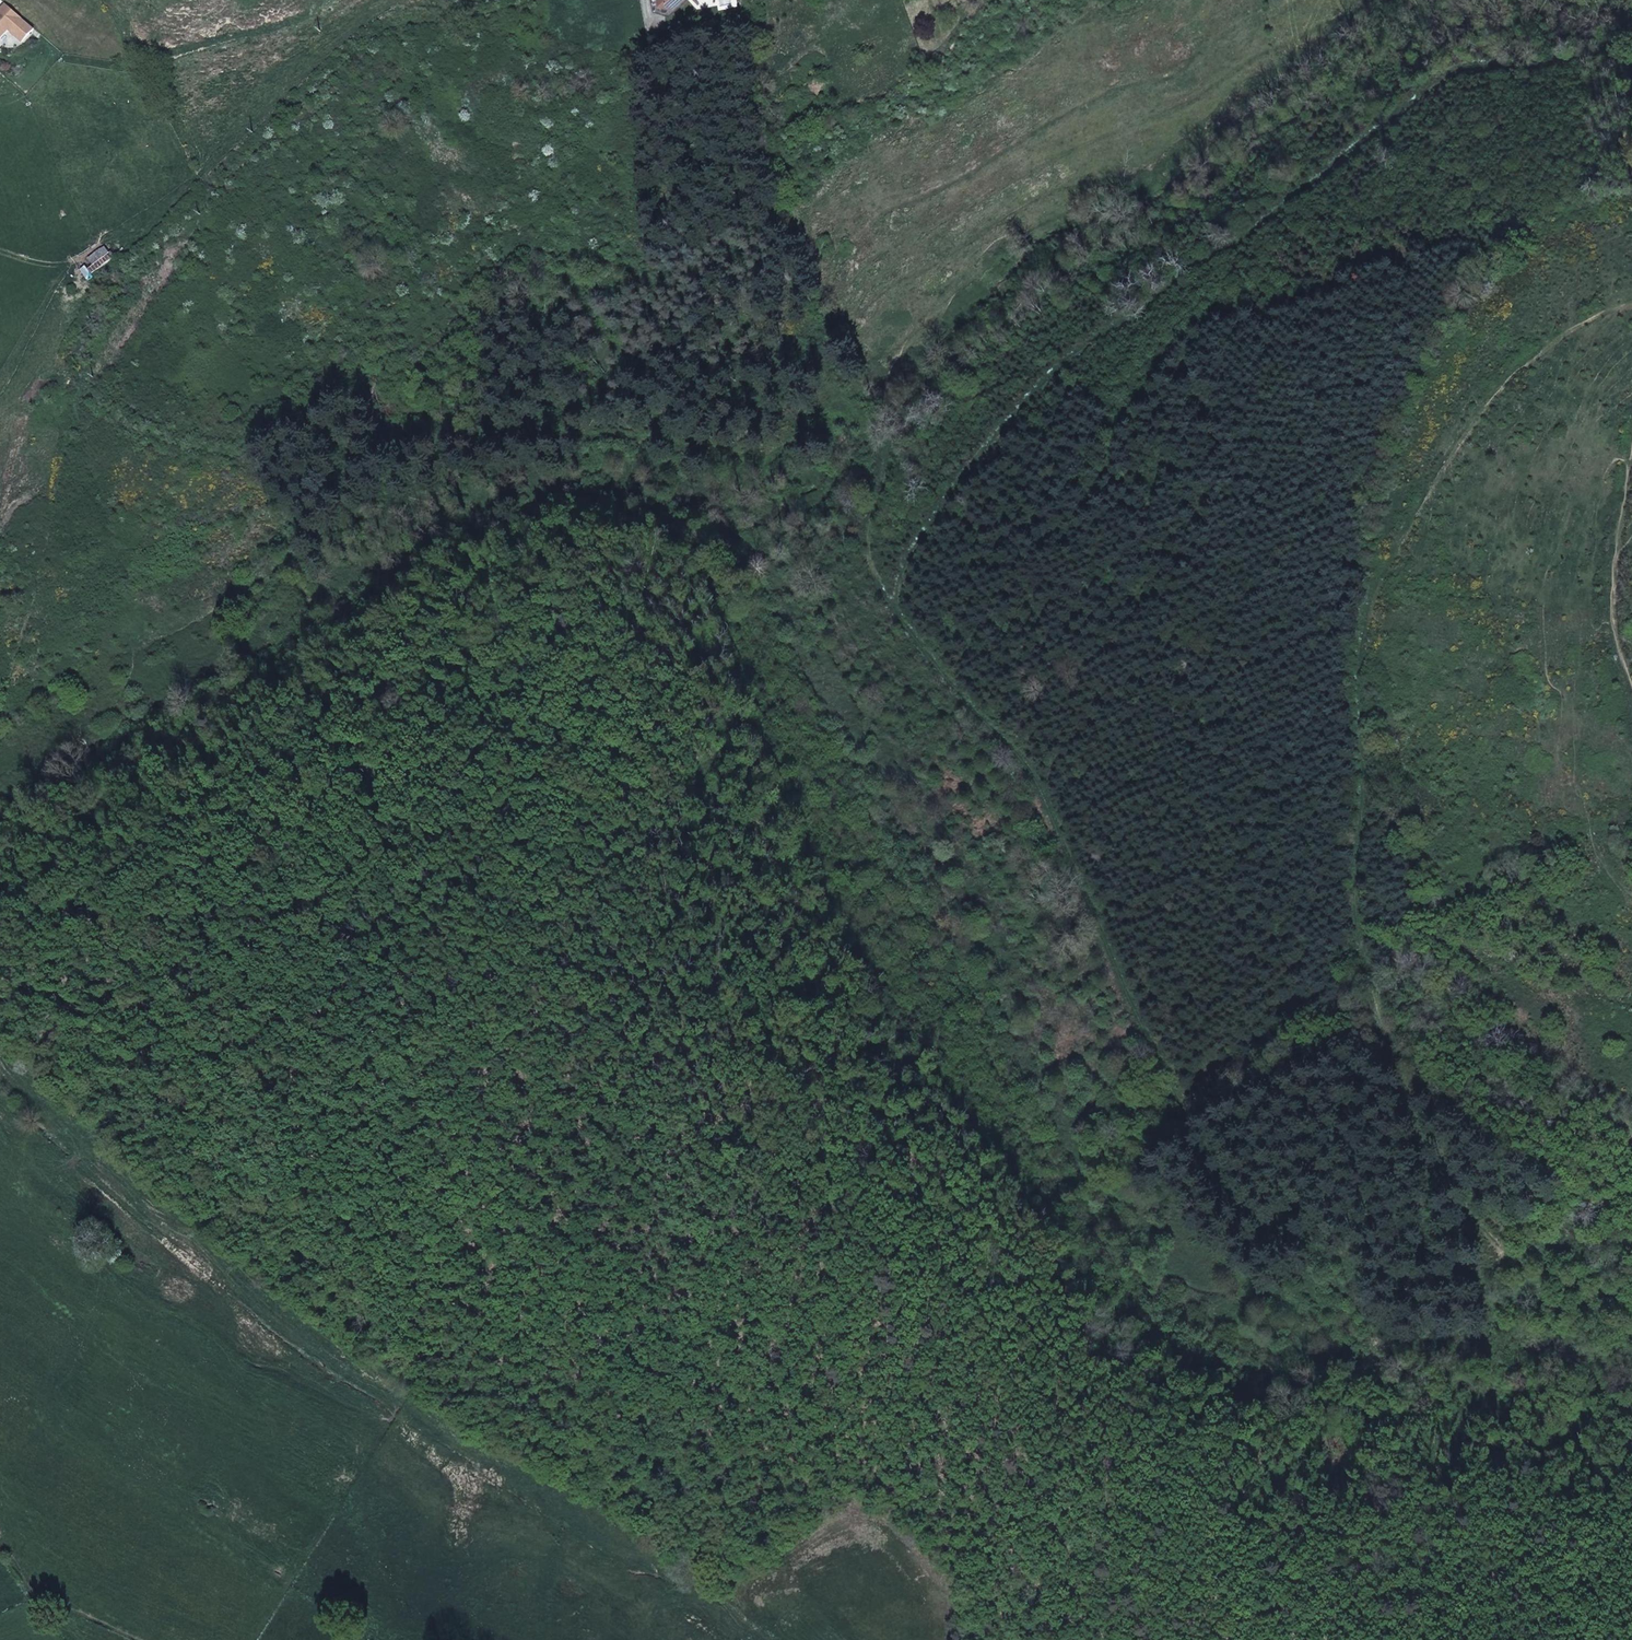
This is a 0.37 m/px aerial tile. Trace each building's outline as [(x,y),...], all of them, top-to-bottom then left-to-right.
[(662,3),(661,0),(651,0),(653,12),(670,17),(688,0),(683,0),(675,7),(662,3)] [(8,29),(11,31),(22,18),(6,4),(0,11),(2,13),(0,15),(0,38),(8,29)] [(22,18),(11,31),(23,41),(34,28),(22,18)]
